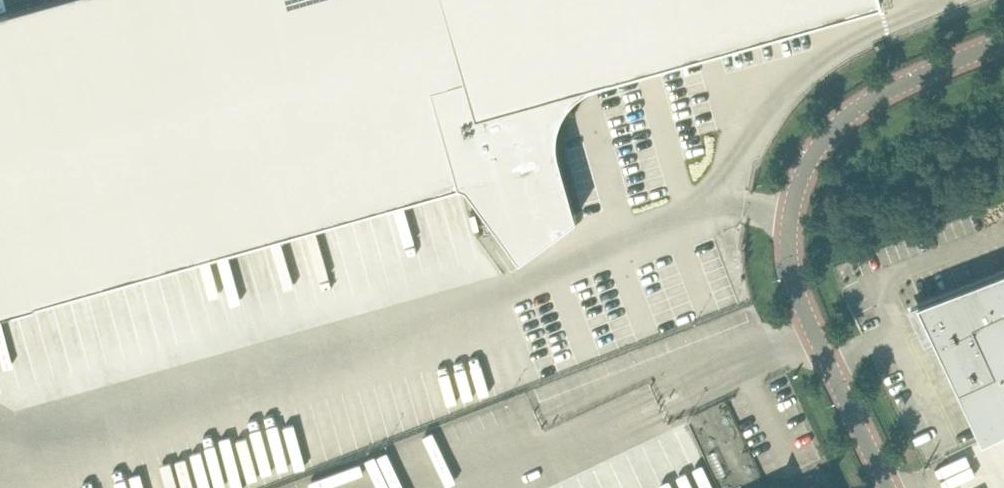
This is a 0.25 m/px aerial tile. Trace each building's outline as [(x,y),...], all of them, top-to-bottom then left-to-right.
[(498,171),(520,248),(515,251),(520,258),(546,239),(570,221),(569,216),(536,99),(600,81),(882,2),(881,0),(42,0),(0,12),(0,311),(498,171)] [(983,439),(1003,429),(1003,269),(918,302),(929,326),(930,326),(934,334),(925,338),(925,340),(934,336),(983,439)] [(967,451),(936,464),(946,487),(983,487),(967,451)]
